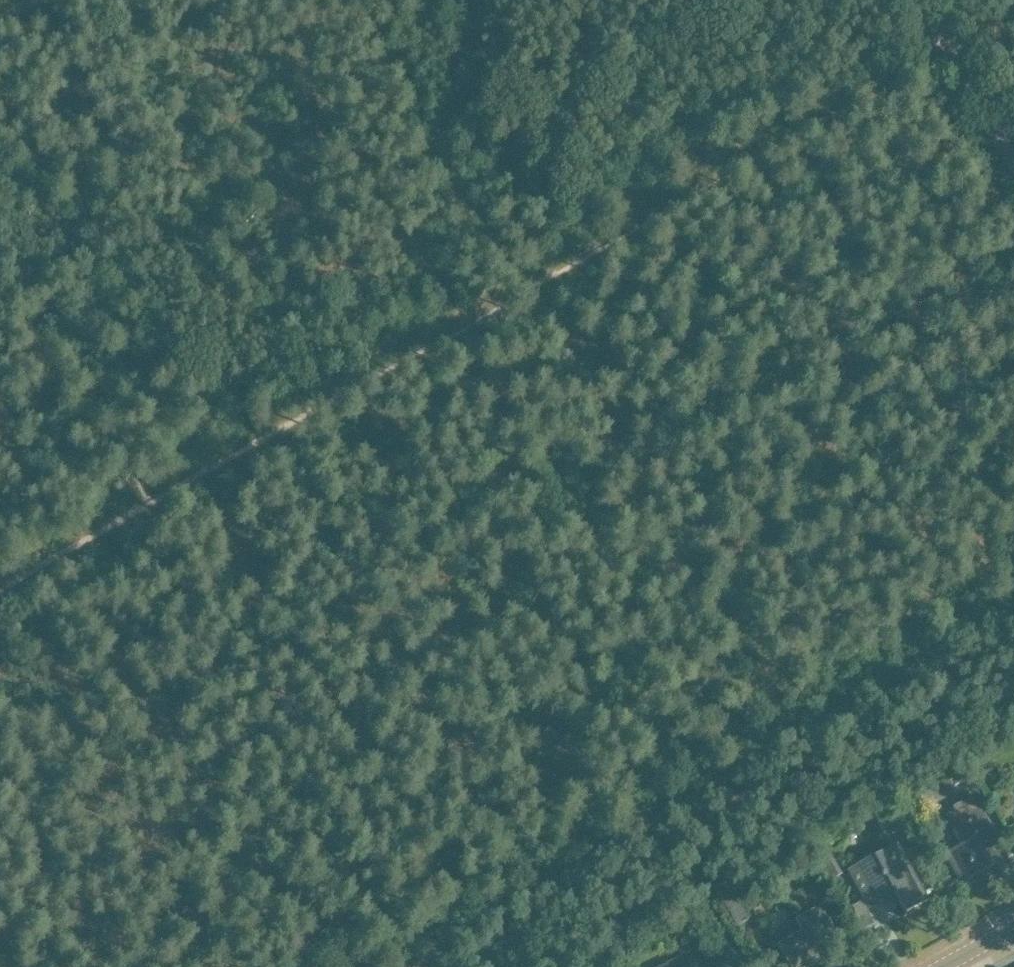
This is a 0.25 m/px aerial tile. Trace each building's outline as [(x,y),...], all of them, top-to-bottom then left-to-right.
[(963,768),(949,776),(955,786),(969,779),(963,768)] [(963,807),(945,817),(960,846),(959,847),(948,853),(954,864),(964,882),(992,866),(986,854),(982,847),(996,839),(987,822),(975,800),(973,797),(961,803),(963,807)] [(928,901),(918,883),(897,844),(849,871),(854,881),(864,899),(874,894),(879,903),(894,895),(905,914),(928,901)] [(784,958),(789,966),(810,966),(819,962),(812,949),(836,936),(826,919),(820,907),(795,920),(781,928),(788,939),(777,945),(784,958)] [(683,955),(662,966),(690,966),(683,955)]
